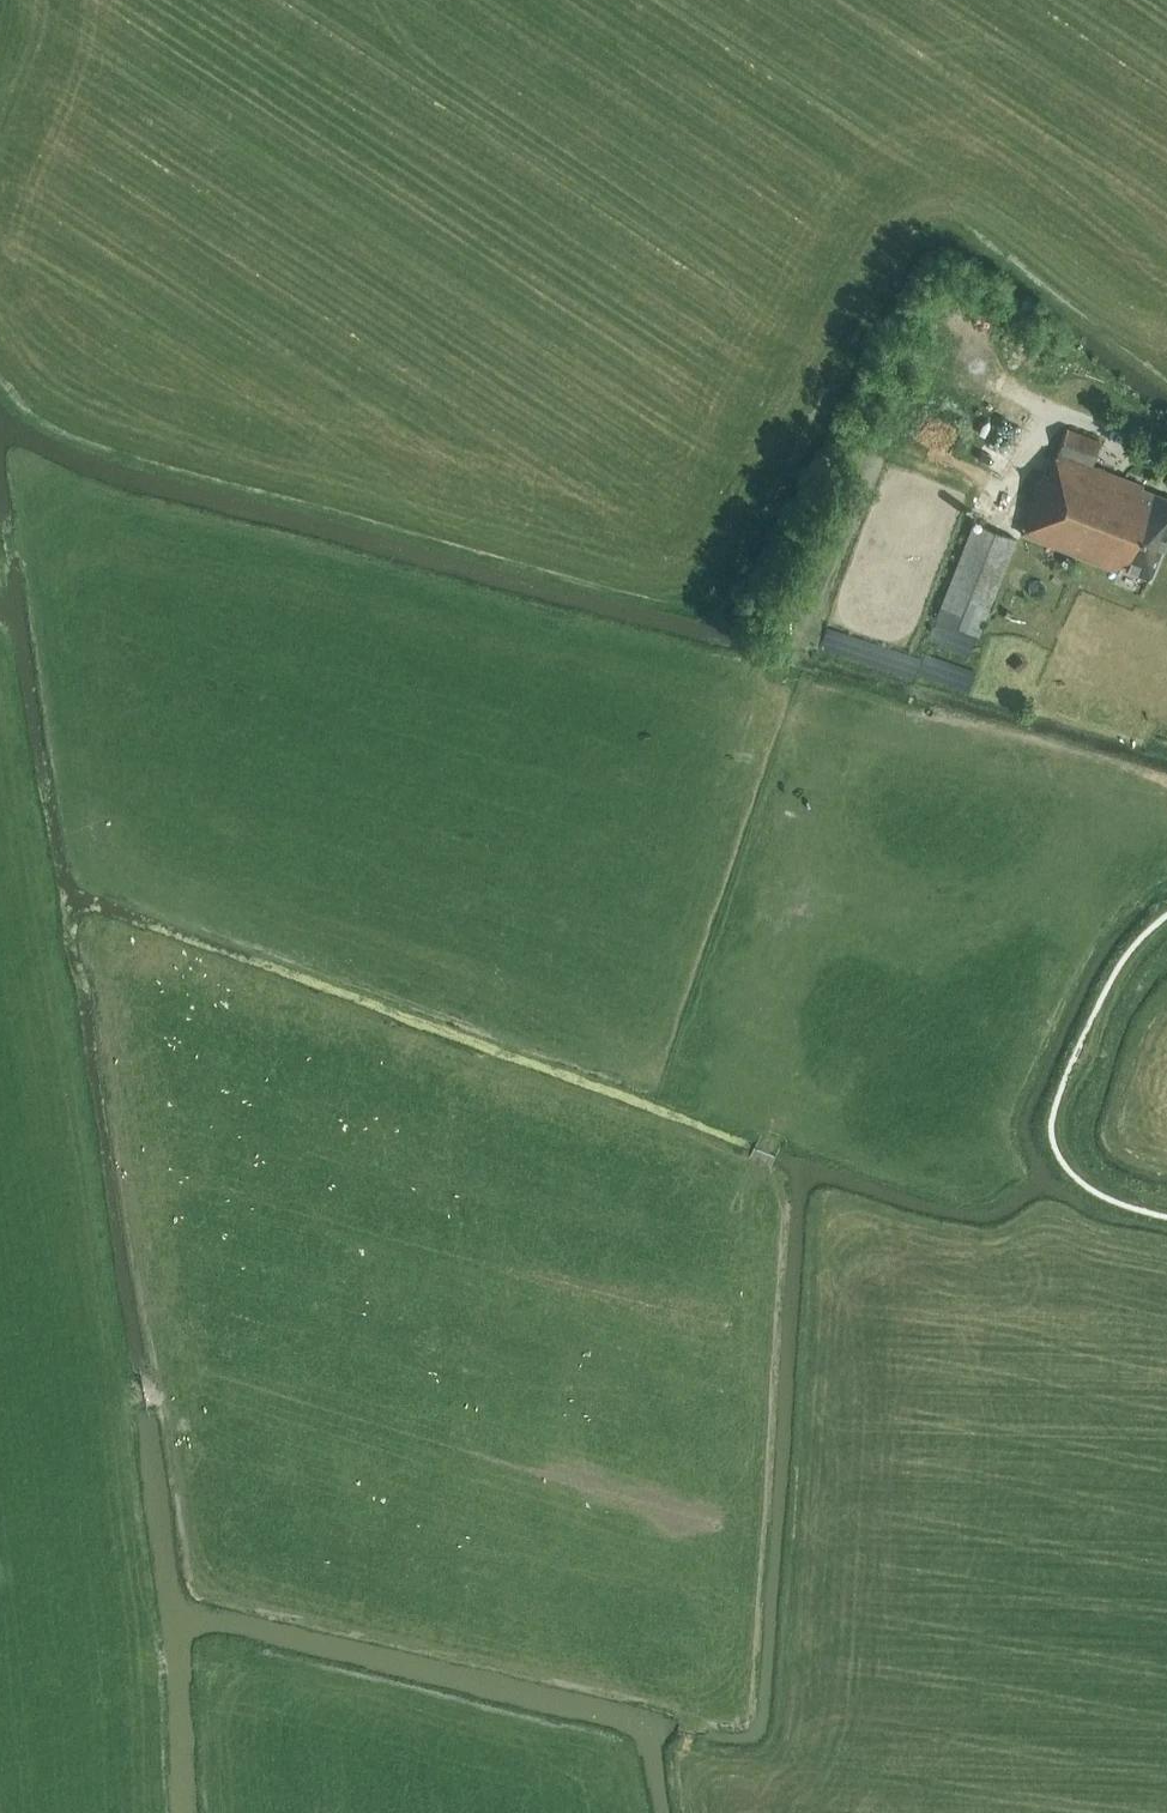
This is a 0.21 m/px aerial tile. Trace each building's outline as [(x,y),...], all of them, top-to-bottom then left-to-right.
[(1067,428),(1049,475),(1045,473),(1021,533),(1119,571),(1121,566),(1150,578),(1166,535),(1166,497),(1142,487),(1143,485),(1091,464),(1100,441),(1067,428)] [(979,634),(1017,538),(973,521),(935,617),(979,634)] [(1026,664),(1019,654),(1010,661),(1017,670),(1026,664)]
